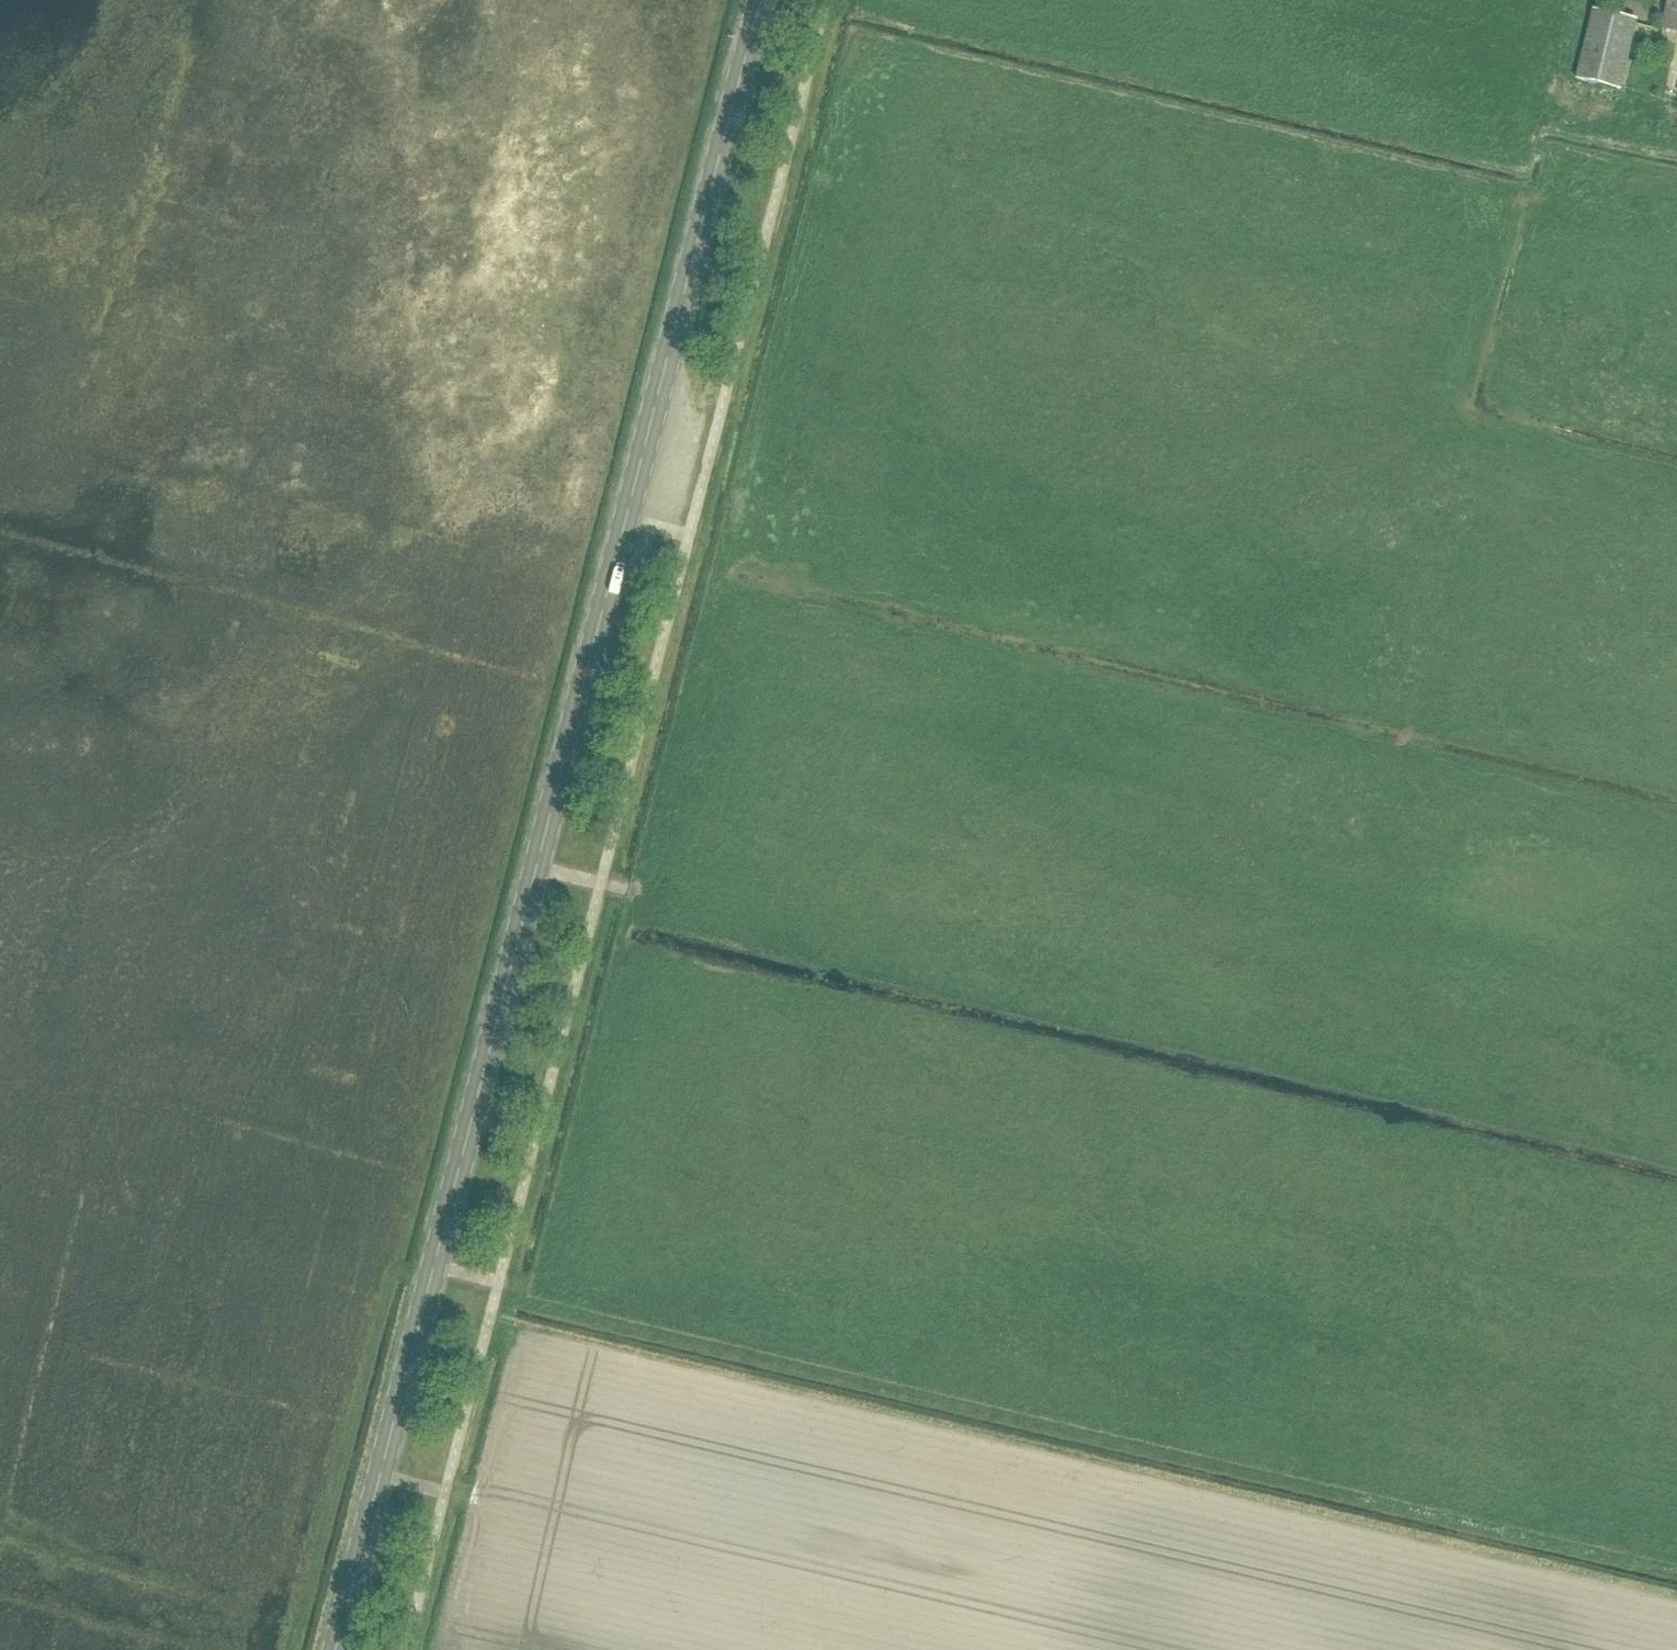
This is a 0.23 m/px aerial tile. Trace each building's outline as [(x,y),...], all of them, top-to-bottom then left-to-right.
[(1603,5),(1615,9),(1618,0),(1604,0),(1603,5)] [(1664,28),(1676,31),(1676,0),(1671,0),(1664,28)] [(1623,92),(1639,23),(1595,13),(1579,82),(1623,92)]
